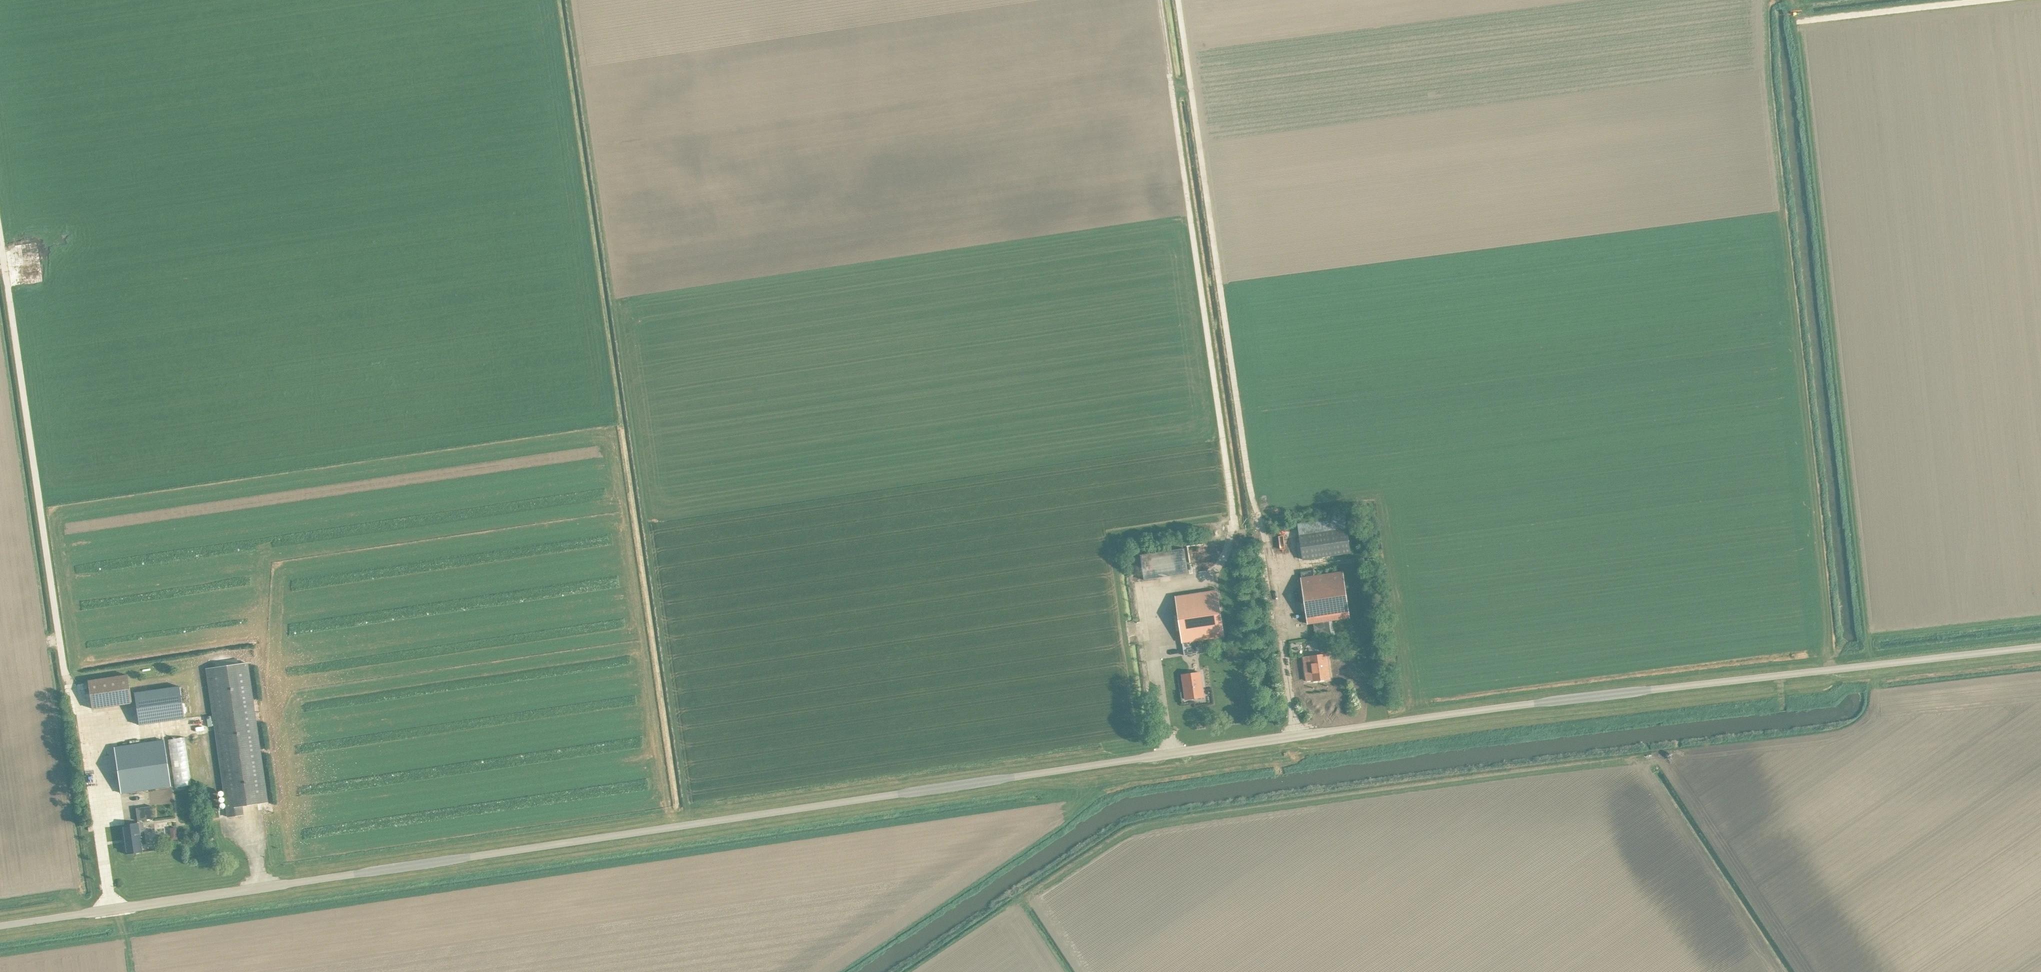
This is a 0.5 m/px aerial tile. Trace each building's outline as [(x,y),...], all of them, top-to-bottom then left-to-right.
[(1297,522),(1299,535),(1346,528),(1344,515),(1297,522)] [(1346,528),(1299,535),(1302,560),(1350,553),(1346,528)] [(1183,549),(1139,555),(1143,580),(1186,574),(1183,549)] [(1300,578),(1307,624),(1348,618),(1341,572),(1300,578)] [(1175,597),(1182,643),(1184,655),(1196,654),(1194,641),(1223,637),(1216,591),(1175,597)] [(1330,636),(1328,621),(1313,623),(1315,638),(1325,637),(1330,636)] [(1308,665),(1303,666),(1306,681),(1311,680),(1311,681),(1329,678),(1326,654),(1307,657),(1308,665)] [(246,663),(205,669),(227,817),(242,815),(241,806),(266,802),(246,663)] [(1186,698),(1205,697),(1203,672),(1184,674),(1186,698)] [(127,675),(87,681),(91,709),(131,703),(127,675)] [(138,725),(183,718),(178,687),(133,693),(138,725)] [(191,785),(184,737),(167,740),(174,788),(191,785)] [(120,793),(169,786),(163,740),(113,748),(120,793)] [(136,821),(152,819),(151,806),(135,808),(136,821)] [(143,828),(138,829),(137,823),(120,826),(124,854),(141,852),(140,845),(145,844),(143,828)]
